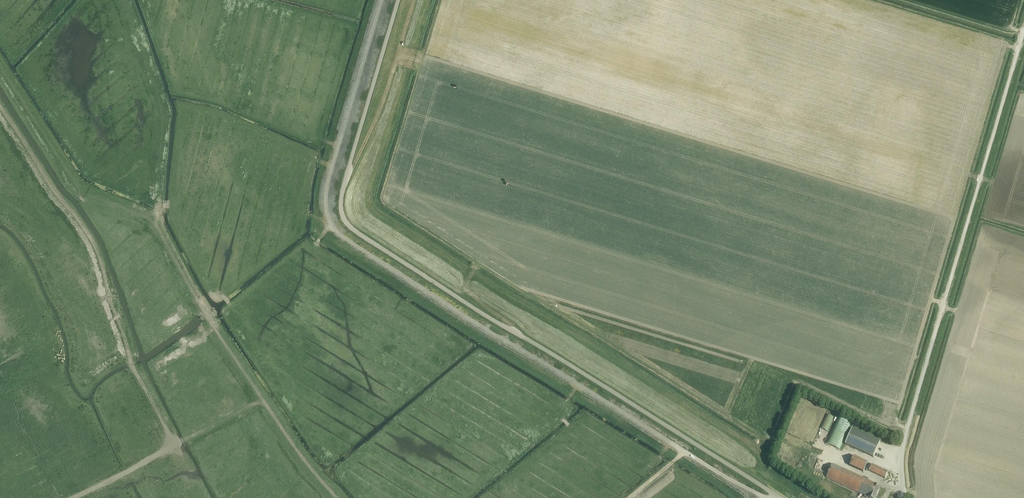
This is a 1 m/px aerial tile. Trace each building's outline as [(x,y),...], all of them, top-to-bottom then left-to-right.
[(826,414),(820,428),(827,432),(834,418),(826,414)] [(838,416),(826,444),(840,450),(852,422),(838,416)] [(846,445),(873,457),(880,442),(852,429),(846,445)] [(854,457),(849,466),(863,472),(867,463),(854,457)] [(874,484),(833,464),(826,478),(860,494),(865,496),(864,497),(866,497),(867,497),(869,497),(875,497),(880,488),(874,485),(874,484)] [(872,465),(869,471),(885,478),(887,472),(872,465)]
